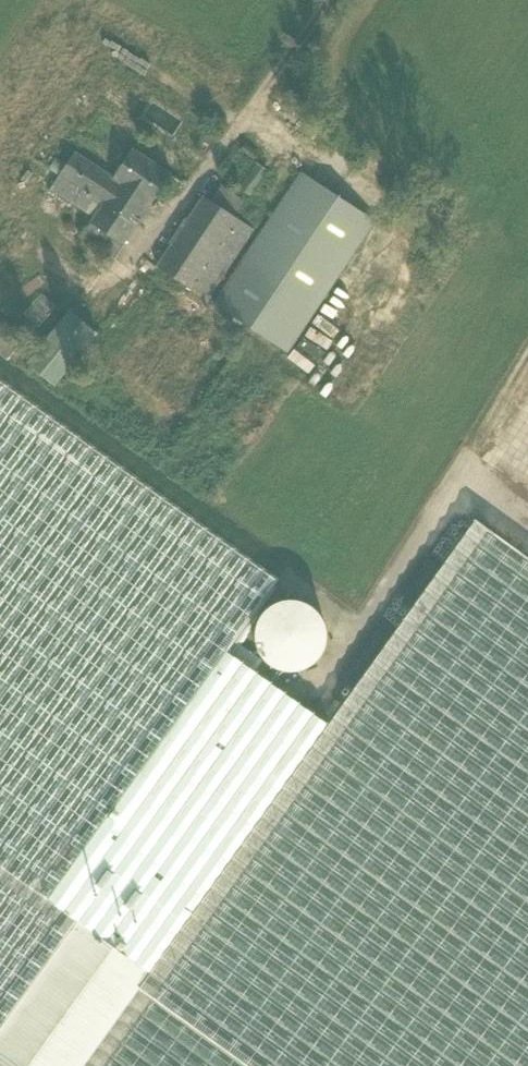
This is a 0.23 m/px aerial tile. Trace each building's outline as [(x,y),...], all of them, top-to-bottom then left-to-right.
[(151,204),(171,174),(133,148),(113,177),(118,181),(94,217),(82,236),(115,258),(151,204)] [(50,168),(60,175),(48,192),(71,206),(73,203),(94,217),(118,181),(113,177),(75,152),(66,165),(56,158),(50,168)] [(268,172),(257,163),(240,186),(251,194),(268,172)] [(374,221),(302,173),(215,303),(288,351),(374,221)] [(212,201),(204,196),(157,266),(207,299),(254,228),(227,211),(238,195),(222,184),(212,201)] [(25,309),(35,322),(54,307),(44,294),(25,309)] [(70,310),(27,362),(55,385),(98,333),(70,310)] [(0,317),(0,353),(8,360),(25,339),(0,317)] [(83,1065),(527,1065),(527,557),(476,519),(329,724),(227,651),(279,581),(0,380),(0,1028),(78,919),(150,971),(83,1065)] [(297,600),(292,599),(286,600),(281,601),(275,603),(271,606),(266,610),(263,614),(260,619),(258,624),(256,630),(256,635),(256,641),(258,646),(260,652),(263,656),(266,661),(271,664),(275,667),(281,669),(286,671),(292,671),(297,671),(303,670),(308,667),(313,664),(317,661),(321,656),(324,652),(326,646),(327,641),(328,635),(327,630),(326,624),(324,619),(321,614),(317,610),(313,606),(308,603),(303,601),(297,600)] [(255,666),(261,660),(241,642),(235,648),(255,666)] [(150,971),(78,919),(0,1028),(0,1065),(83,1065),(150,971)]
